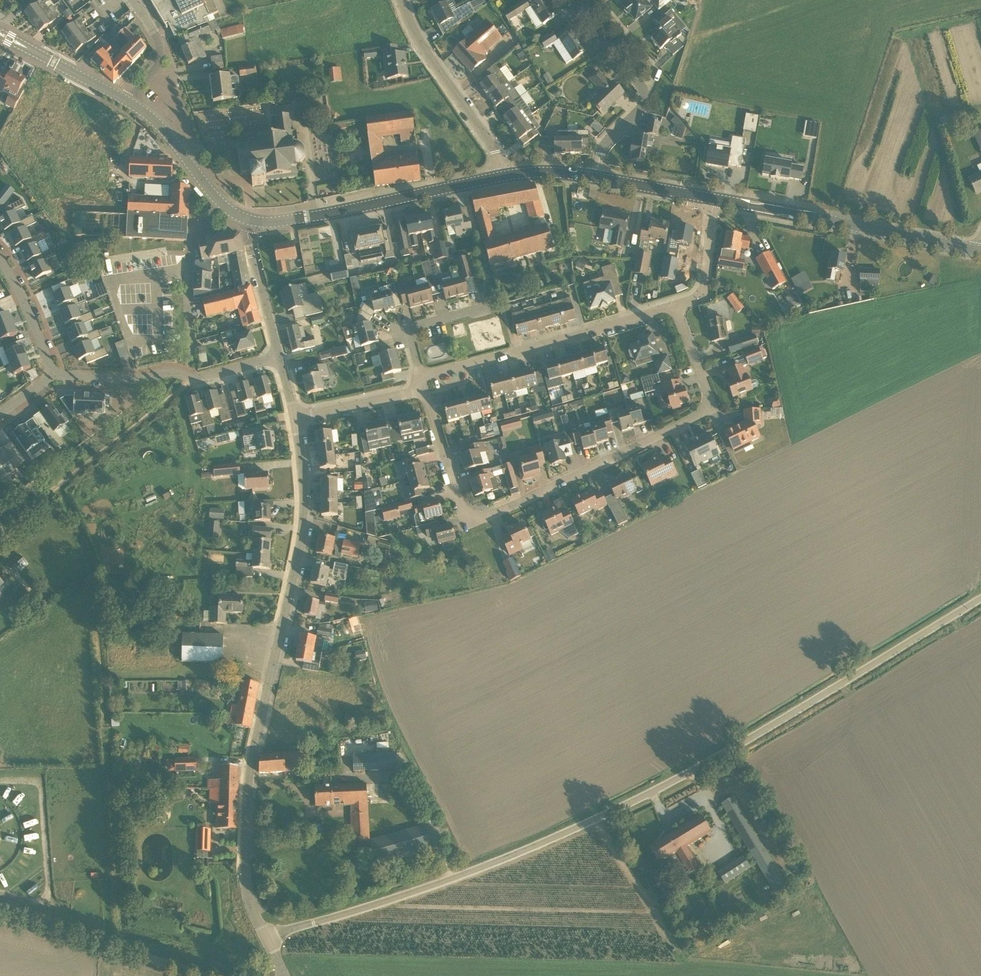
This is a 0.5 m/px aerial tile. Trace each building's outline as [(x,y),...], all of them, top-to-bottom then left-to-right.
[(46,0),(41,0),(25,12),(32,22),(53,6),(54,6),(51,1),(48,3),(46,0)] [(161,19),(163,18),(166,24),(168,23),(174,37),(187,32),(206,24),(204,19),(219,12),(213,0),(150,0),(161,19)] [(443,34),(442,34),(443,36),(475,12),(473,9),(485,3),(484,0),(476,0),(470,3),(458,9),(451,13),(446,3),(432,10),(433,12),(431,13),(438,27),(443,24),(447,32),(443,35),(443,34)] [(502,14),(507,21),(529,7),(525,0),(524,0),(502,14)] [(543,24),(557,15),(548,0),(539,0),(531,5),(543,24)] [(651,8),(648,5),(649,3),(650,1),(649,0),(621,0),(619,1),(626,9),(625,9),(628,14),(629,13),(635,21),(651,8)] [(94,10),(90,5),(83,10),(85,12),(89,14),(94,10)] [(53,6),(32,22),(39,32),(59,17),(56,12),(57,11),(53,6)] [(73,14),(69,9),(63,14),(67,19),(73,14)] [(673,25),(679,21),(671,10),(656,22),(660,27),(658,28),(660,31),(658,32),(659,33),(651,39),(654,43),(653,44),(656,47),(656,46),(660,50),(669,42),(671,44),(681,35),(673,25)] [(69,41),(86,29),(83,24),(86,22),(82,17),(70,26),(62,32),(69,41)] [(189,35),(188,36),(178,40),(188,64),(203,58),(207,57),(199,38),(211,33),(217,30),(220,29),(216,20),(215,20),(206,24),(187,32),(189,35)] [(251,22),(220,30),(222,39),(253,31),(251,22)] [(500,39),(486,24),(453,53),(454,53),(470,72),(471,72),(486,59),(482,55),(500,39)] [(103,25),(98,29),(102,34),(107,30),(103,25)] [(86,29),(69,41),(76,51),(96,37),(93,32),(90,34),(86,29)] [(120,52),(122,53),(133,64),(147,49),(136,39),(126,29),(117,38),(125,46),(120,52)] [(566,64),(573,60),(586,51),(572,31),(560,39),(553,44),(566,64)] [(552,34),(540,42),(544,49),(556,41),(552,34)] [(92,62),(103,73),(122,53),(120,52),(115,46),(111,50),(107,46),(100,53),(92,62)] [(390,78),(407,76),(404,53),(398,54),(397,46),(383,48),(385,63),(388,62),(390,78)] [(363,52),(364,59),(371,58),(370,51),(363,52)] [(122,53),(103,73),(114,84),(133,64),(122,53)] [(224,68),(222,56),(211,57),(213,70),(224,68)] [(480,85),(488,97),(509,82),(499,68),(505,63),(502,60),(496,64),(491,68),(482,75),(486,81),(480,85)] [(254,67),(239,69),(240,77),(255,74),(254,67)] [(3,92),(10,96),(5,105),(14,110),(24,91),(20,89),(25,80),(11,72),(10,75),(3,71),(0,76),(0,91),(3,93),(3,92)] [(602,91),(591,103),(602,115),(624,93),(613,82),(610,84),(598,71),(590,79),(602,91)] [(549,74),(543,77),(548,85),(554,82),(549,74)] [(230,77),(230,76),(210,79),(213,103),(233,100),(233,99),(240,98),(240,97),(241,97),(240,90),(239,90),(238,84),(239,84),(238,77),(237,78),(237,76),(230,77)] [(496,108),(502,103),(505,108),(521,97),(514,89),(509,82),(488,97),(496,108)] [(562,92),(560,89),(556,89),(554,91),(553,95),(556,97),(559,98),(562,95),(562,92)] [(505,108),(509,114),(503,118),(511,129),(531,115),(533,114),(521,97),(505,108)] [(412,112),(365,118),(375,186),(375,187),(421,181),(421,180),(420,175),(417,151),(412,152),(412,155),(385,159),(379,160),(377,139),(382,138),(381,133),(399,131),(400,136),(401,143),(416,141),(412,112)] [(746,114),(744,124),(750,125),(749,131),(756,132),(758,116),(746,114)] [(276,116),(277,121),(278,132),(273,133),(247,136),(248,146),(237,148),(241,174),(251,173),(252,186),(264,185),(266,185),(266,181),(297,177),(296,167),(296,164),(297,164),(298,164),(300,163),(301,163),(302,162),(303,161),(303,160),(304,159),(305,157),(305,156),(305,155),(305,154),(305,152),(305,151),(304,150),(304,149),(303,148),(302,147),(301,146),(300,145),(299,144),(298,144),(297,131),(296,130),(295,130),(291,131),(289,115),(276,116)] [(541,128),(531,115),(511,129),(519,140),(525,136),(529,141),(539,134),(537,131),(541,128)] [(671,121),(678,129),(675,137),(682,139),(686,127),(676,117),(671,121)] [(939,119),(941,126),(948,124),(946,117),(939,119)] [(603,128),(595,120),(590,126),(599,133),(603,128)] [(661,124),(649,121),(647,133),(659,135),(661,124)] [(819,124),(806,122),(804,129),(811,130),(810,138),(816,139),(819,124)] [(972,126),(975,134),(973,135),(980,153),(980,122),(972,126)] [(558,132),(558,133),(548,133),(548,147),(554,147),(554,154),(568,154),(567,132),(558,132)] [(588,146),(588,133),(577,133),(577,132),(567,132),(568,154),(582,154),(582,146),(588,146)] [(654,138),(641,136),(640,138),(633,137),(629,158),(632,159),(631,160),(644,163),(646,147),(652,148),(654,138)] [(709,146),(706,165),(721,167),(721,166),(725,167),(724,168),(728,168),(728,165),(740,167),(745,140),(732,137),(730,150),(709,146)] [(130,159),(129,177),(172,179),(173,161),(168,161),(159,161),(130,159)] [(791,164),(765,159),(762,175),(771,177),(771,178),(780,180),(780,179),(788,180),(789,179),(801,181),(803,168),(791,165),(791,164)] [(969,179),(976,194),(980,191),(980,173),(969,179)] [(544,216),(535,184),(534,184),(471,196),(476,215),(490,267),(541,253),(534,229),(495,240),(489,219),(500,216),(498,209),(525,204),(530,220),(544,216)] [(148,239),(176,241),(187,241),(188,219),(190,187),(172,186),(171,198),(128,196),(126,238),(148,239)] [(0,192),(0,208),(1,208),(10,197),(2,190),(0,192)] [(13,226),(21,223),(21,222),(16,212),(26,207),(23,200),(2,210),(5,216),(0,219),(0,220),(5,231),(14,227),(13,226)] [(462,221),(459,209),(459,207),(451,209),(452,211),(444,212),(447,228),(455,226),(457,236),(472,233),(469,220),(462,221)] [(603,211),(600,228),(613,231),(610,245),(622,248),(628,216),(603,211)] [(430,215),(418,218),(421,233),(426,232),(428,243),(435,242),(430,215)] [(21,222),(21,223),(13,226),(14,227),(16,232),(10,235),(16,247),(24,243),(24,242),(32,239),(32,238),(27,228),(37,223),(34,216),(21,222)] [(407,228),(409,236),(397,238),(397,239),(399,251),(400,251),(408,249),(408,250),(413,249),(412,246),(417,245),(415,235),(421,233),(418,218),(406,220),(407,228)] [(664,241),(663,244),(665,244),(669,223),(651,220),(650,228),(643,226),(640,240),(655,242),(655,239),(664,241)] [(541,253),(553,249),(547,226),(534,229),(541,253)] [(671,229),(667,250),(678,252),(679,247),(689,248),(692,229),(691,228),(691,227),(684,226),(684,227),(678,226),(678,230),(671,229)] [(386,259),(394,257),(388,228),(382,229),(381,227),(366,230),(372,260),(386,257),(386,259)] [(372,260),(366,230),(351,233),(355,252),(359,251),(362,262),(372,260)] [(37,244),(47,239),(43,232),(32,238),(32,239),(24,242),(24,243),(27,248),(21,251),(27,263),(33,260),(33,259),(43,255),(43,254),(37,244)] [(734,235),(734,234),(733,232),(730,232),(728,233),(728,234),(727,234),(724,250),(722,250),(720,257),(731,259),(729,267),(744,270),(745,260),(738,259),(741,248),(748,249),(750,239),(741,237),(741,236),(734,235)] [(229,256),(244,253),(241,236),(238,234),(226,236),(229,256)] [(211,259),(217,258),(218,265),(227,264),(226,256),(229,256),(226,236),(206,240),(198,242),(202,260),(195,262),(193,300),(209,298),(220,295),(220,290),(209,290),(211,259)] [(435,244),(438,260),(448,258),(447,257),(446,252),(445,245),(444,242),(435,244)] [(446,252),(446,253),(453,251),(451,243),(445,245),(446,252)] [(284,261),(296,259),(294,244),(274,247),(279,274),(287,273),(284,261)] [(33,260),(35,265),(30,268),(36,280),(51,272),(46,261),(56,256),(53,249),(43,254),(43,255),(33,259),(33,260)] [(785,282),(769,252),(756,259),(773,289),(785,282)] [(229,256),(226,256),(227,264),(228,272),(232,271),(235,289),(251,286),(249,281),(245,258),(244,253),(229,256)] [(638,253),(636,263),(635,273),(646,275),(650,255),(638,253)] [(830,260),(829,260),(827,269),(829,269),(827,280),(833,281),(835,271),(842,272),(845,255),(832,253),(831,260),(830,260)] [(344,256),(346,268),(353,266),(351,255),(344,256)] [(465,281),(472,279),(474,278),(468,257),(459,260),(457,260),(455,261),(457,271),(459,278),(452,280),(457,298),(469,295),(465,283),(465,281)] [(587,261),(580,258),(576,267),(583,270),(587,261)] [(670,259),(667,278),(678,280),(682,261),(670,259)] [(435,260),(429,262),(430,268),(437,266),(435,260)] [(417,287),(422,305),(433,302),(428,284),(434,283),(430,268),(429,262),(421,264),(427,284),(417,287)] [(583,283),(585,291),(591,309),(615,301),(611,287),(619,285),(613,265),(601,269),(604,277),(583,283)] [(437,266),(430,268),(434,283),(441,281),(440,275),(439,275),(437,266)] [(332,282),(349,278),(346,268),(330,271),(332,282)] [(860,269),(860,281),(854,282),(855,288),(865,287),(864,291),(878,291),(878,284),(879,284),(879,282),(880,270),(860,269)] [(450,272),(440,275),(441,281),(442,283),(441,283),(444,293),(446,301),(457,298),(452,280),(450,272)] [(798,275),(791,279),(796,289),(804,286),(798,275)] [(409,281),(397,285),(403,305),(409,303),(410,308),(422,305),(417,287),(411,288),(409,281)] [(104,283),(95,287),(100,297),(108,294),(104,283)] [(380,292),(381,295),(384,310),(385,313),(395,310),(395,307),(401,305),(397,294),(395,284),(388,286),(379,288),(380,292)] [(297,288),(282,292),(283,293),(281,293),(282,300),(284,299),(285,302),(283,303),(285,307),(286,307),(288,313),(302,309),(305,318),(322,314),(317,295),(300,299),(297,288),(304,286),(305,286),(304,286),(297,288)] [(251,287),(220,295),(209,298),(202,300),(206,317),(238,309),(243,328),(261,323),(251,287)] [(74,300),(69,288),(53,295),(58,307),(64,305),(66,310),(66,311),(76,306),(76,307),(87,303),(84,295),(74,300)] [(361,311),(372,317),(374,313),(384,310),(381,295),(380,292),(365,296),(366,301),(361,311)] [(727,299),(737,313),(744,308),(734,294),(727,299)] [(570,298),(558,301),(564,322),(576,319),(570,298)] [(552,326),(564,322),(558,301),(547,305),(552,326)] [(541,329),(552,326),(547,305),(535,308),(541,329)] [(66,310),(60,312),(65,325),(71,323),(73,328),(83,324),(84,325),(94,320),(91,313),(81,317),(76,307),(76,306),(66,311),(66,310)] [(529,332),(541,329),(535,308),(523,311),(529,332)] [(344,309),(336,312),(338,319),(346,317),(344,309)] [(359,337),(373,333),(370,323),(369,323),(369,322),(372,317),(361,311),(356,320),(358,327),(353,328),(351,326),(342,329),(346,341),(359,337)] [(517,335),(529,332),(523,311),(512,314),(517,335)] [(0,317),(0,329),(13,324),(8,313),(0,317)] [(323,323),(322,316),(311,319),(313,326),(323,323)] [(711,342),(725,340),(724,332),(730,331),(732,329),(731,322),(729,321),(722,322),(722,319),(708,321),(711,342)] [(0,329),(0,341),(17,334),(13,324),(0,329)] [(78,340),(80,346),(90,342),(91,342),(101,338),(98,331),(88,335),(84,325),(83,324),(73,328),(67,330),(72,343),(78,340)] [(292,352),(315,346),(313,337),(306,339),(303,327),(299,328),(299,326),(297,327),(287,329),(292,352)] [(229,346),(235,345),(237,352),(247,349),(248,350),(253,349),(253,348),(254,347),(254,346),(255,346),(254,340),(252,340),(250,333),(238,336),(236,330),(221,334),(224,346),(229,345),(229,346)] [(373,333),(359,337),(362,347),(364,347),(366,353),(377,349),(376,343),(379,343),(376,332),(373,333)] [(654,361),(658,374),(671,370),(667,356),(659,359),(658,355),(652,333),(639,337),(641,342),(630,345),(631,349),(629,352),(630,357),(634,358),(635,362),(646,359),(647,361),(649,363),(654,361)] [(756,337),(744,340),(728,345),(731,354),(758,345),(756,337)] [(124,341),(115,344),(118,352),(127,349),(124,341)] [(90,342),(80,346),(74,348),(79,360),(85,358),(87,364),(108,356),(105,349),(95,353),(91,342),(90,342)] [(5,354),(10,364),(26,358),(22,347),(5,354)] [(333,358),(348,355),(346,347),(331,350),(333,358)] [(595,366),(608,362),(603,347),(591,350),(591,352),(595,366)] [(762,347),(759,349),(744,354),(748,365),(766,358),(762,347)] [(379,355),(382,366),(398,361),(396,351),(379,355)] [(595,366),(591,352),(580,355),(584,372),(596,369),(595,366)] [(364,365),(361,355),(355,357),(358,366),(364,365)] [(584,372),(580,355),(568,359),(573,375),(584,372)] [(31,368),(26,358),(10,364),(14,375),(31,368)] [(573,375),(568,359),(556,362),(561,378),(573,375)] [(401,371),(398,361),(382,366),(385,376),(401,371)] [(563,385),(561,378),(556,362),(545,365),(548,377),(545,378),(548,389),(563,385)] [(310,369),(311,377),(304,379),(308,394),(323,390),(320,378),(328,376),(326,365),(310,369)] [(747,375),(745,376),(741,366),(728,371),(732,381),(727,383),(733,397),(740,395),(741,396),(746,394),(746,392),(752,390),(747,375)] [(540,372),(534,373),(534,372),(527,374),(527,371),(522,372),(527,389),(533,388),(534,394),(546,391),(544,383),(543,383),(540,372)] [(527,389),(522,372),(517,373),(518,376),(512,378),(515,392),(527,389)] [(630,382),(629,377),(624,375),(620,376),(622,384),(630,382)] [(660,383),(657,375),(640,380),(644,394),(655,390),(654,384),(660,383)] [(371,384),(369,376),(362,378),(364,386),(371,384)] [(515,392),(512,378),(505,379),(505,376),(500,378),(504,394),(515,392)] [(253,401),(256,413),(266,410),(262,398),(271,396),(268,384),(270,384),(268,379),(267,379),(267,378),(265,378),(265,377),(259,378),(260,379),(254,381),(256,386),(249,388),(253,401)] [(504,394),(500,378),(495,379),(496,382),(489,384),(493,397),(504,394)] [(663,385),(666,398),(659,400),(662,409),(671,407),(672,407),(673,409),(680,407),(679,405),(688,402),(684,388),(681,389),(679,381),(663,385)] [(244,403),(253,401),(249,388),(248,383),(247,383),(247,382),(241,383),(241,385),(236,386),(237,391),(231,393),(237,418),(247,415),(244,403)] [(206,400),(210,412),(219,410),(222,422),(232,420),(225,394),(218,396),(217,391),(212,392),(212,391),(206,393),(206,394),(205,395),(206,400)] [(476,396),(481,413),(492,410),(488,396),(482,397),(481,394),(476,396)] [(105,413),(105,407),(109,407),(109,397),(106,397),(106,396),(96,396),(96,395),(93,395),(93,396),(74,395),(74,397),(66,396),(61,400),(69,413),(74,413),(73,414),(86,414),(86,412),(105,413)] [(210,412),(206,400),(200,401),(198,396),(193,398),(193,397),(187,398),(188,399),(186,400),(191,418),(200,415),(203,428),(213,425),(210,412)] [(466,401),(470,415),(481,413),(476,396),(472,397),(472,400),(466,401)] [(649,411),(645,398),(632,402),(630,398),(624,400),(628,411),(632,426),(643,423),(640,413),(649,411)] [(771,408),(781,406),(779,398),(769,400),(771,408)] [(576,401),(578,408),(585,405),(583,399),(576,401)] [(454,401),(459,418),(470,415),(466,401),(460,403),(459,400),(454,401)] [(459,418),(454,401),(450,403),(450,406),(444,407),(447,421),(459,418)] [(55,431),(68,422),(63,414),(60,416),(52,405),(41,413),(47,422),(40,427),(57,451),(65,446),(55,431)] [(621,407),(607,411),(608,415),(611,424),(619,422),(622,432),(633,428),(632,426),(628,411),(623,413),(621,407)] [(761,424),(760,410),(744,411),(745,422),(725,432),(733,450),(760,437),(753,425),(761,424)] [(266,413),(257,415),(259,424),(268,421),(266,413)] [(542,420),(540,413),(532,415),(534,423),(542,420)] [(428,431),(426,424),(421,426),(419,415),(409,417),(412,434),(423,432),(428,431)] [(560,417),(566,438),(567,438),(569,445),(575,443),(571,428),(569,423),(566,415),(560,417)] [(611,424),(608,415),(601,417),(603,423),(591,427),(596,444),(609,440),(607,433),(613,432),(611,424)] [(400,429),(394,430),(396,442),(402,441),(401,436),(412,434),(409,417),(397,419),(400,429)] [(502,432),(502,431),(511,429),(513,429),(510,421),(508,421),(500,424),(502,432)] [(394,430),(388,431),(386,422),(375,424),(378,441),(390,439),(391,443),(396,442),(394,430)] [(235,423),(228,424),(230,431),(236,429),(235,423)] [(590,423),(583,425),(571,428),(575,445),(582,443),(583,450),(597,446),(596,444),(591,427),(590,423)] [(25,425),(23,427),(22,425),(13,432),(26,452),(27,451),(44,440),(45,439),(37,428),(31,432),(26,424),(25,425)] [(364,426),(367,440),(361,441),(364,454),(370,453),(369,451),(379,449),(375,424),(364,426)] [(481,435),(482,440),(488,438),(486,433),(485,427),(479,428),(481,435)] [(273,434),(264,435),(258,436),(256,429),(242,431),(245,446),(258,444),(260,452),(274,450),(273,442),(275,442),(273,434)] [(238,430),(221,435),(224,443),(237,439),(236,437),(240,436),(238,430)] [(315,433),(317,445),(333,443),(331,431),(315,433)] [(717,455),(719,454),(709,434),(684,446),(695,466),(709,459),(717,455)] [(504,437),(497,439),(500,452),(508,450),(504,437)] [(569,445),(567,438),(566,438),(552,442),(553,444),(547,446),(552,465),(553,465),(555,466),(558,465),(559,463),(565,461),(564,457),(572,455),(569,445)] [(333,443),(317,445),(318,457),(334,455),(333,443)] [(485,452),(482,443),(464,449),(466,455),(461,457),(465,471),(482,466),(479,454),(485,452)] [(545,463),(540,446),(529,449),(531,457),(519,461),(522,469),(519,470),(522,480),(534,477),(533,474),(540,472),(538,465),(545,463)] [(429,454),(427,447),(415,450),(417,457),(429,454)] [(0,468),(0,481),(2,483),(17,472),(15,469),(7,458),(1,450),(0,448),(0,468)] [(21,455),(17,450),(9,456),(13,461),(21,455)] [(334,455),(318,457),(320,470),(336,467),(334,455)] [(642,467),(652,486),(676,474),(667,457),(660,461),(658,458),(642,467)] [(423,464),(414,467),(412,461),(398,464),(401,476),(407,474),(409,480),(426,475),(423,464)] [(519,493),(511,463),(500,466),(501,469),(503,475),(505,474),(511,495),(519,493)] [(215,477),(240,475),(239,465),(214,467),(215,477)] [(494,468),(492,469),(474,475),(476,480),(471,482),(475,497),(484,494),(484,493),(488,492),(492,490),(492,492),(498,490),(498,489),(500,488),(494,468)] [(244,470),(245,490),(269,488),(268,474),(254,474),(254,470),(244,470)] [(698,489),(707,485),(699,470),(691,474),(698,489)] [(420,490),(425,489),(429,488),(426,475),(409,480),(410,487),(404,488),(405,489),(408,500),(422,497),(420,490)] [(638,477),(630,481),(628,476),(619,480),(618,478),(608,483),(616,499),(621,497),(622,499),(635,492),(636,494),(644,489),(638,477)] [(373,488),(371,478),(362,479),(364,489),(373,488)] [(382,487),(388,485),(386,478),(380,480),(382,487)] [(338,491),(338,479),(321,479),(321,492),(338,491)] [(364,492),(364,496),(365,506),(375,503),(372,490),(364,492)] [(338,491),(321,492),(321,504),(338,504),(338,491)] [(595,511),(607,506),(600,492),(592,496),(590,492),(572,501),(579,516),(594,509),(595,511)] [(399,512),(406,510),(412,508),(410,501),(394,506),(381,510),(385,522),(401,518),(400,517),(399,512)] [(436,522),(435,517),(442,516),(438,501),(414,507),(416,514),(415,515),(414,518),(416,527),(423,526),(424,525),(436,522)] [(618,525),(626,521),(617,501),(609,505),(618,525)] [(254,515),(254,522),(270,521),(270,507),(261,507),(261,502),(245,503),(246,515),(254,515)] [(338,504),(321,504),(322,516),(338,516),(338,504)] [(578,534),(573,524),(574,524),(567,510),(559,514),(556,508),(541,515),(546,524),(543,525),(543,527),(545,530),(546,531),(548,530),(551,535),(564,529),(574,536),(578,534)] [(224,510),(210,509),(209,519),(224,520),(224,510)] [(376,537),(374,516),(374,512),(374,511),(365,514),(367,535),(376,537)] [(436,522),(424,525),(428,537),(437,535),(439,543),(442,543),(443,548),(447,551),(452,550),(454,546),(453,541),(455,540),(451,526),(441,529),(439,521),(436,522)] [(208,532),(219,533),(220,523),(209,522),(208,532)] [(531,527),(525,530),(522,524),(508,531),(509,534),(502,538),(510,555),(522,549),(520,545),(530,540),(529,538),(535,536),(531,527)] [(271,529),(253,528),(252,538),(254,539),(253,554),(270,556),(271,542),(269,542),(269,539),(270,539),(271,529)] [(334,540),(329,539),(320,537),(316,553),(331,556),(332,549),(342,551),(342,553),(358,557),(360,545),(344,542),(334,540)] [(379,540),(377,547),(389,550),(390,544),(379,540)] [(551,548),(545,551),(550,562),(556,559),(551,548)] [(382,551),(380,562),(387,563),(389,552),(382,551)] [(253,554),(253,561),(252,568),(269,569),(270,556),(253,554)] [(19,555),(7,566),(11,571),(14,567),(18,572),(27,563),(19,555)] [(507,571),(506,572),(510,581),(520,576),(512,559),(503,563),(507,571)] [(335,563),(334,571),(314,567),(311,583),(326,586),(328,578),(346,581),(349,566),(335,563)] [(337,604),(339,596),(326,594),(325,601),(337,604)] [(209,623),(215,623),(225,624),(226,612),(242,613),(242,597),(221,596),(220,607),(209,607),(209,623)] [(304,615),(316,617),(316,619),(320,620),(322,612),(325,612),(326,604),(307,600),(304,615)] [(369,603),(371,612),(378,610),(376,602),(369,603)] [(326,625),(319,625),(317,635),(330,638),(333,626),(326,624),(326,625)] [(181,662),(213,663),(223,663),(224,636),(182,634),(181,662)] [(298,649),(322,653),(322,652),(320,652),(322,645),(323,645),(324,640),(301,635),(298,649)] [(322,653),(298,649),(296,661),(304,662),(303,669),(318,672),(322,653)] [(365,650),(356,652),(357,661),(367,659),(365,650)] [(228,681),(212,681),(212,690),(229,690),(228,681)] [(238,701),(238,705),(235,717),(226,716),(225,724),(250,729),(259,684),(243,681),(241,693),(235,692),(233,700),(238,701)] [(162,683),(129,684),(129,692),(162,692),(162,683)] [(300,752),(284,753),(262,756),(260,757),(259,773),(301,771),(301,765),(308,765),(307,755),(304,755),(303,746),(299,747),(300,752)] [(366,771),(365,753),(352,754),(353,772),(366,771)] [(196,758),(175,759),(175,771),(197,771),(196,758)] [(237,785),(238,767),(219,766),(218,780),(208,780),(207,789),(209,789),(217,789),(238,790),(238,785),(237,785)] [(332,785),(332,786),(315,787),(316,806),(333,805),(333,806),(351,806),(352,842),(359,842),(359,852),(372,852),(376,865),(431,849),(424,825),(369,841),(367,784),(332,785)] [(216,828),(237,829),(237,798),(238,790),(217,789),(217,803),(216,828)] [(721,804),(776,893),(787,886),(733,797),(721,804)] [(687,846),(710,832),(700,816),(649,848),(659,863),(660,863),(664,869),(678,861),(686,874),(700,866),(687,846)] [(210,829),(196,829),(195,851),(197,851),(197,857),(208,857),(208,851),(210,851),(210,829)] [(742,857),(718,873),(725,884),(743,872),(750,868),(742,857)]
